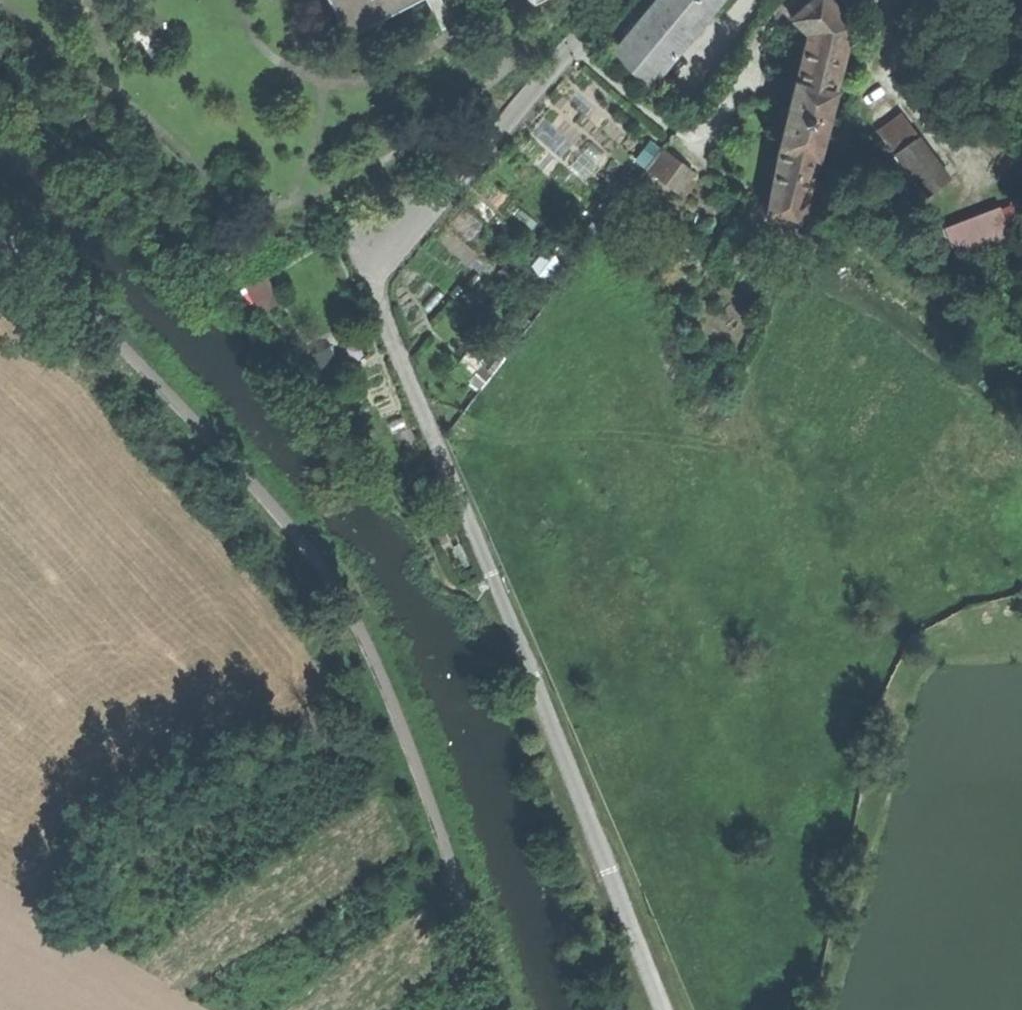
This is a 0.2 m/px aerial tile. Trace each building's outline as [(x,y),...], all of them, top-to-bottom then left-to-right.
[(419,0),(328,0),(347,37),(419,0)] [(648,82),(715,0),(653,0),(610,52),(648,82)] [(806,34),(788,113),(765,211),(796,221),(848,23),(827,0),(774,0),(806,34)] [(894,91),(870,126),(889,140),(914,105),(894,91)] [(886,145),(869,132),(862,141),(880,153),(886,145)] [(919,135),(895,154),(925,194),(949,175),(919,135)] [(690,167),(665,149),(651,168),(676,187),(690,167)] [(946,228),(958,259),(1012,238),(1000,207),(946,228)] [(202,257),(213,247),(207,239),(195,248),(202,257)] [(835,256),(840,250),(833,242),(827,249),(835,256)] [(263,308),(280,299),(272,282),(255,291),(263,308)] [(315,352),(321,366),(337,360),(331,346),(315,352)]
